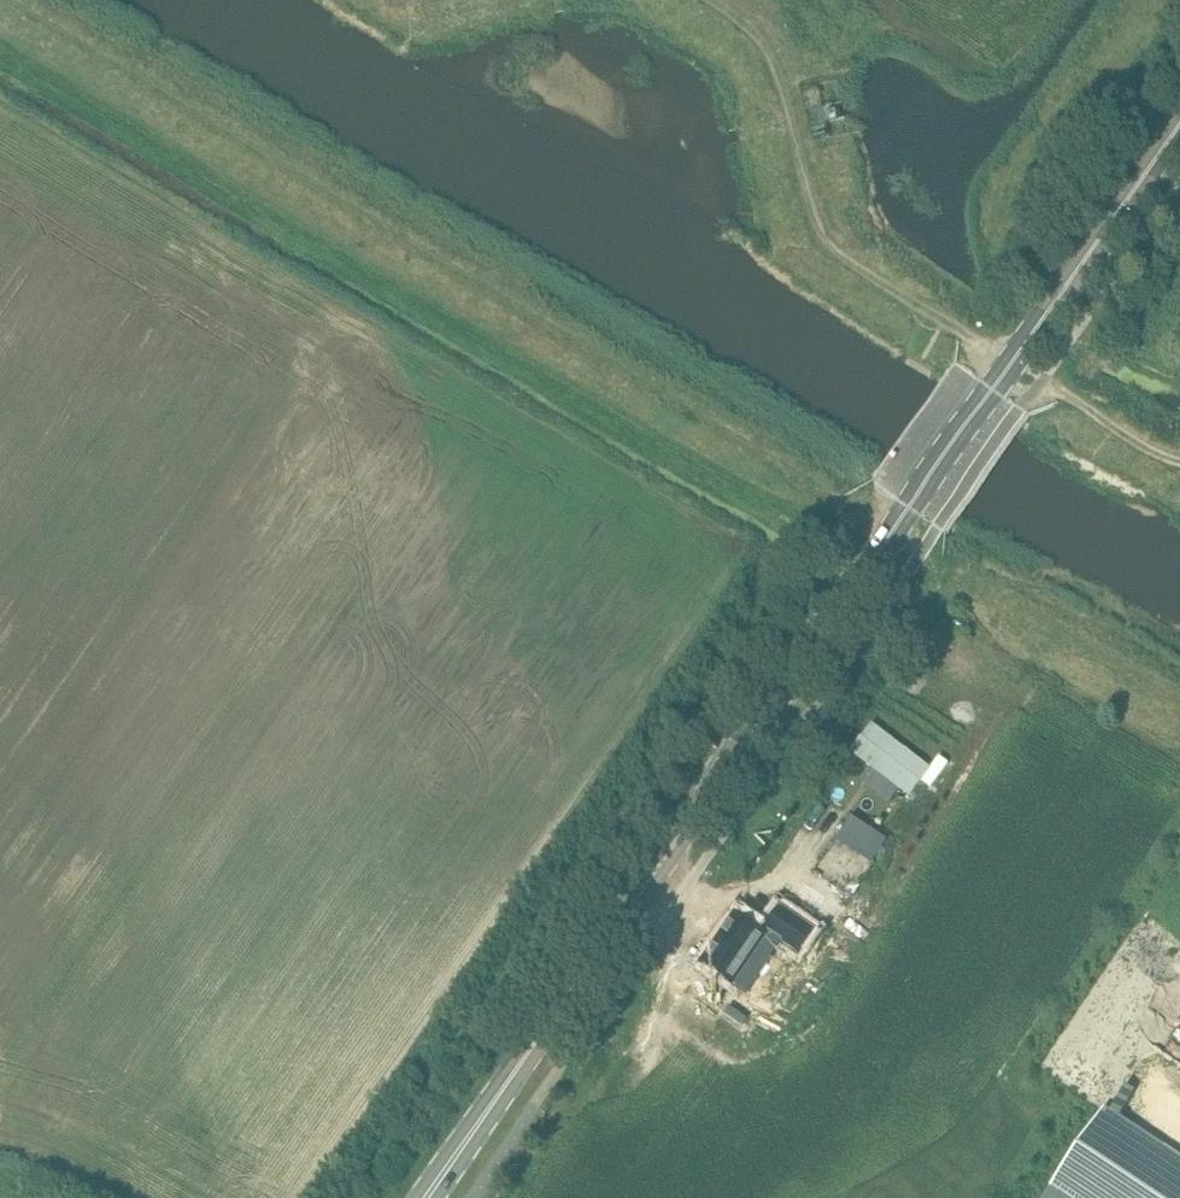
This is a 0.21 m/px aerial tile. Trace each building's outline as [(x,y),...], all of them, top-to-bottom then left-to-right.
[(876,864),(890,841),(846,814),(832,837),(876,864)] [(763,936),(735,916),(702,964),(745,993),(781,942),(798,954),(813,932),(781,910),(763,936)] [(1087,1109),(1032,1197),(1179,1197),(1179,1167),(1087,1109)] [(1154,1136),(1179,1126),(1176,1116),(1150,1125),(1154,1136)]
